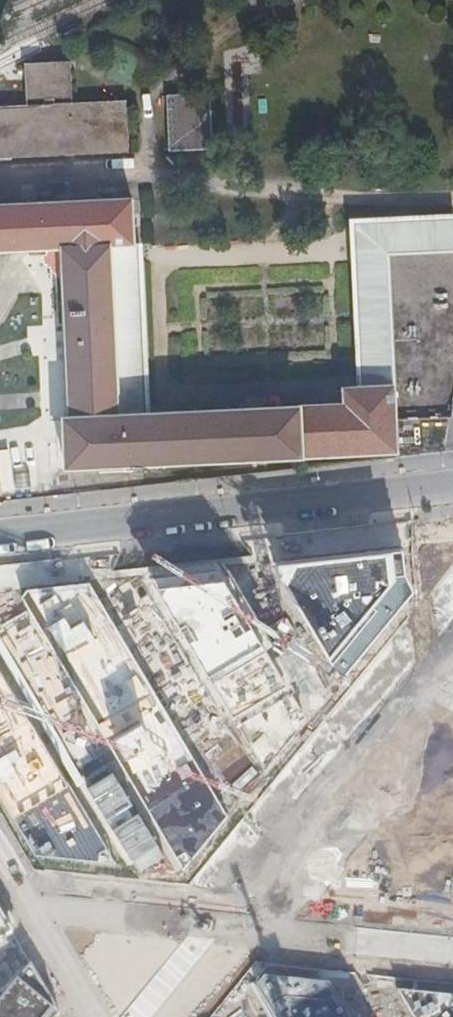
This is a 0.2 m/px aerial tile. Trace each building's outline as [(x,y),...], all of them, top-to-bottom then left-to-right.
[(127,150),(125,100),(69,102),(67,59),(22,61),(25,105),(0,106),(0,156),(127,150)] [(208,92),(164,93),(165,150),(210,149),(208,92)] [(61,246),(112,243),(131,242),(135,242),(133,197),(0,204),(0,249),(61,246)] [(394,448),(392,415),(448,412),(452,383),(452,245),(452,246),(451,219),(355,224),(363,383),(339,384),(340,403),(302,405),(305,452),(394,448)] [(140,413),(131,242),(112,243),(61,246),(70,416),(119,414),(140,413)] [(67,464),(305,452),(302,405),(140,413),(119,414),(70,416),(65,417),(67,464)] [(402,548),(279,560),(282,575),(341,675),(412,591),(405,573),(402,548)] [(307,719),(225,578),(156,584),(267,768),(307,719)] [(225,816),(92,581),(25,590),(22,598),(27,611),(185,867),(225,816)] [(115,862),(0,670),(0,798),(33,854),(115,862)] [(13,935),(0,912),(0,942),(13,935)] [(265,976),(255,983),(275,1016),(349,1016),(329,983),(265,976)] [(17,982),(0,1003),(0,1016),(54,1016),(57,1013),(17,982)] [(398,992),(412,1016),(452,1016),(452,994),(398,992)]
